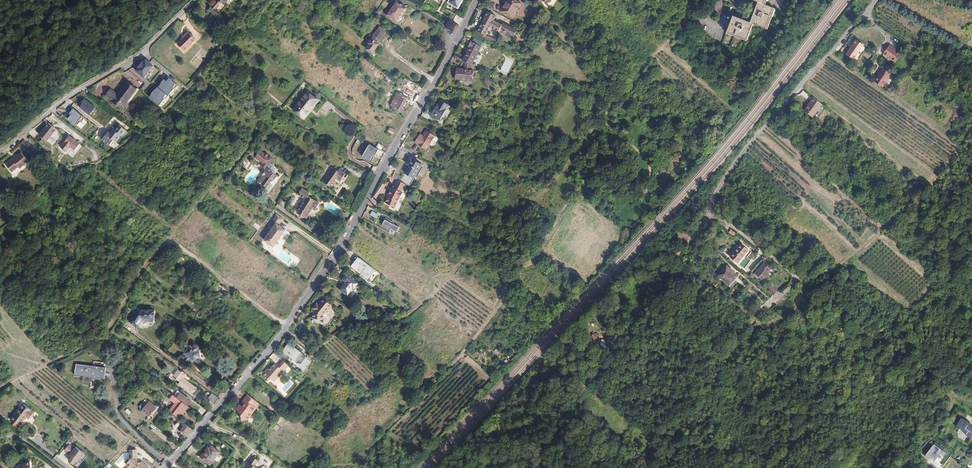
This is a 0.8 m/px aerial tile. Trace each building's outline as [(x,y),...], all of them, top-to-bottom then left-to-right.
[(227,0),(216,0),(216,1),(207,12),(215,18),(218,15),(224,8),(222,6),(227,0)] [(449,1),(447,5),(457,12),(465,2),(462,0),(449,0),(449,1)] [(516,0),(505,0),(499,11),(512,18),(520,2),(516,0)] [(394,22),(405,8),(395,1),(384,15),(394,22)] [(765,4),(759,2),(755,13),(751,23),(754,24),(767,29),(775,8),(765,4)] [(495,16),(486,11),(483,17),(484,17),(477,31),(485,36),(489,28),(498,32),(498,33),(508,38),(510,35),(513,37),(516,30),(502,23),(501,25),(493,21),(495,16)] [(754,24),(751,23),(739,18),(733,16),(727,32),(748,40),(754,24)] [(368,39),(367,41),(369,43),(364,49),(373,56),(381,44),(377,41),(384,31),(378,27),(371,35),(368,39)] [(187,41),(192,36),(185,30),(174,41),(180,48),(179,49),(181,51),(189,43),(187,41)] [(853,59),(863,44),(855,39),(845,54),(853,59)] [(472,64),(481,46),(471,41),(468,46),(470,47),(463,60),(465,61),(471,64),(472,64)] [(894,47),(891,44),(884,54),(897,62),(903,53),(894,47)] [(136,65),(133,68),(144,78),(155,65),(146,58),(138,67),(136,65)] [(471,64),(465,61),(464,69),(457,68),(455,79),(472,81),(473,70),(470,70),(471,64)] [(892,73),(884,67),(882,70),(883,71),(880,75),(876,82),(884,87),(891,77),(890,76),(892,73)] [(167,76),(149,97),(160,105),(178,85),(167,76)] [(120,108),(135,88),(125,81),(115,93),(108,88),(104,94),(111,99),(110,100),(120,108)] [(303,118),(317,100),(306,91),(292,110),(303,118)] [(400,110),(406,98),(396,92),(390,104),(400,110)] [(87,99),(80,107),(90,115),(96,107),(87,99)] [(430,114),(438,120),(447,105),(439,100),(430,114)] [(808,109),(817,115),(820,111),(824,106),(815,100),(811,105),(808,109)] [(73,107),(65,116),(77,125),(84,116),(73,107)] [(107,130),(100,138),(110,146),(114,141),(117,143),(129,129),(121,122),(115,130),(112,127),(108,131),(107,130)] [(57,129),(49,123),(39,135),(48,142),(57,129)] [(423,130),(421,135),(419,134),(413,143),(426,149),(433,136),(423,130)] [(70,136),(61,146),(67,151),(71,147),(75,150),(81,144),(70,136)] [(378,150),(369,145),(363,157),(372,162),(378,150)] [(264,153),(260,150),(255,156),(263,162),(261,164),(265,168),(263,170),(265,172),(257,182),(261,186),(263,183),(266,186),(272,179),(273,179),(277,174),(269,168),(270,167),(270,166),(269,165),(268,165),(273,158),(268,154),(268,155),(268,154),(265,152),(264,153)] [(26,161),(19,152),(3,165),(9,172),(16,166),(18,168),(26,161)] [(408,165),(404,172),(413,177),(421,164),(409,158),(406,163),(408,165)] [(334,169),(330,166),(321,180),(329,186),(334,180),(333,179),(335,177),(338,180),(343,173),(338,169),(338,168),(336,167),(334,169)] [(383,203),(393,209),(401,194),(398,192),(399,189),(401,190),(404,185),(400,182),(395,180),(392,186),(393,186),(392,189),(390,187),(386,194),(387,195),(383,203)] [(307,195),(310,192),(302,186),(297,193),(305,199),(302,203),(302,202),(297,209),(301,211),(300,213),(306,217),(313,206),(315,208),(319,203),(307,195)] [(946,214),(943,211),(938,217),(941,220),(946,214)] [(284,220),(277,215),(269,226),(273,228),(264,240),(274,248),(287,231),(280,226),(284,220)] [(397,232),(399,227),(385,220),(383,224),(397,232)] [(732,230),(730,233),(736,238),(738,235),(732,230)] [(753,255),(743,246),(741,248),(751,256),(753,255)] [(735,255),(750,266),(751,264),(747,261),(751,256),(741,248),(735,255)] [(731,259),(745,271),(750,266),(735,255),(731,259)] [(373,270),(356,257),(348,267),(366,279),(373,270)] [(769,274),(773,271),(766,264),(764,266),(767,269),(765,271),(762,268),(761,269),(769,277),(771,276),(769,274)] [(739,277),(727,267),(719,277),(730,287),(739,277)] [(764,283),(769,277),(761,269),(758,272),(755,275),(764,283)] [(358,284),(345,274),(339,281),(343,284),(337,291),(346,298),(351,291),(352,292),(358,284)] [(707,288),(705,286),(700,292),(702,294),(703,293),(706,295),(709,291),(706,290),(707,288)] [(330,306),(321,299),(317,305),(315,303),(313,307),(323,314),(330,306)] [(311,319),(322,320),(322,315),(323,314),(313,307),(311,310),(313,311),(311,319)] [(155,322),(156,312),(140,310),(130,322),(138,328),(143,323),(146,321),(155,322)] [(183,358),(193,365),(196,362),(199,362),(203,357),(201,354),(204,350),(195,343),(183,358)] [(287,343),(280,351),(293,361),(300,353),(287,343)] [(286,367),(281,363),(277,368),(273,365),(268,371),(266,369),(263,373),(264,374),(262,376),(266,380),(268,378),(273,383),(282,373),(281,372),(286,367)] [(105,378),(106,368),(76,365),(75,375),(105,378)] [(199,390),(188,381),(191,377),(184,372),(177,380),(184,386),(183,387),(194,396),(199,390)] [(178,391),(176,394),(174,396),(188,408),(193,403),(178,391)] [(212,393),(207,399),(213,404),(218,398),(212,393)] [(171,412),(179,419),(188,408),(174,396),(171,400),(177,405),(171,412)] [(245,423),(257,406),(246,398),(241,404),(243,406),(241,409),(237,407),(233,412),(240,417),(239,418),(240,423),(245,423)] [(150,416),(157,408),(150,402),(143,410),(150,416)] [(33,410),(25,404),(18,413),(26,419),(28,417),(31,419),(36,413),(32,411),(33,410)] [(26,419),(18,413),(12,421),(20,427),(26,419)] [(971,422),(963,416),(960,421),(971,428),(971,425),(971,422)] [(967,434),(971,437),(971,428),(960,421),(957,425),(964,430),(968,432),(967,434)] [(187,437),(193,431),(184,423),(178,430),(187,437)] [(78,462),(84,454),(77,449),(76,450),(69,445),(66,450),(71,454),(70,456),(72,458),(69,462),(74,465),(77,461),(78,462)] [(211,465),(220,452),(212,446),(210,448),(205,455),(204,454),(202,456),(201,458),(211,465)] [(144,462),(142,463),(138,459),(138,451),(131,451),(131,461),(127,465),(131,467),(134,467),(135,467),(137,467),(150,467),(144,462)] [(256,467),(260,461),(253,457),(249,462),(251,464),(248,467),(258,467),(256,467)]
